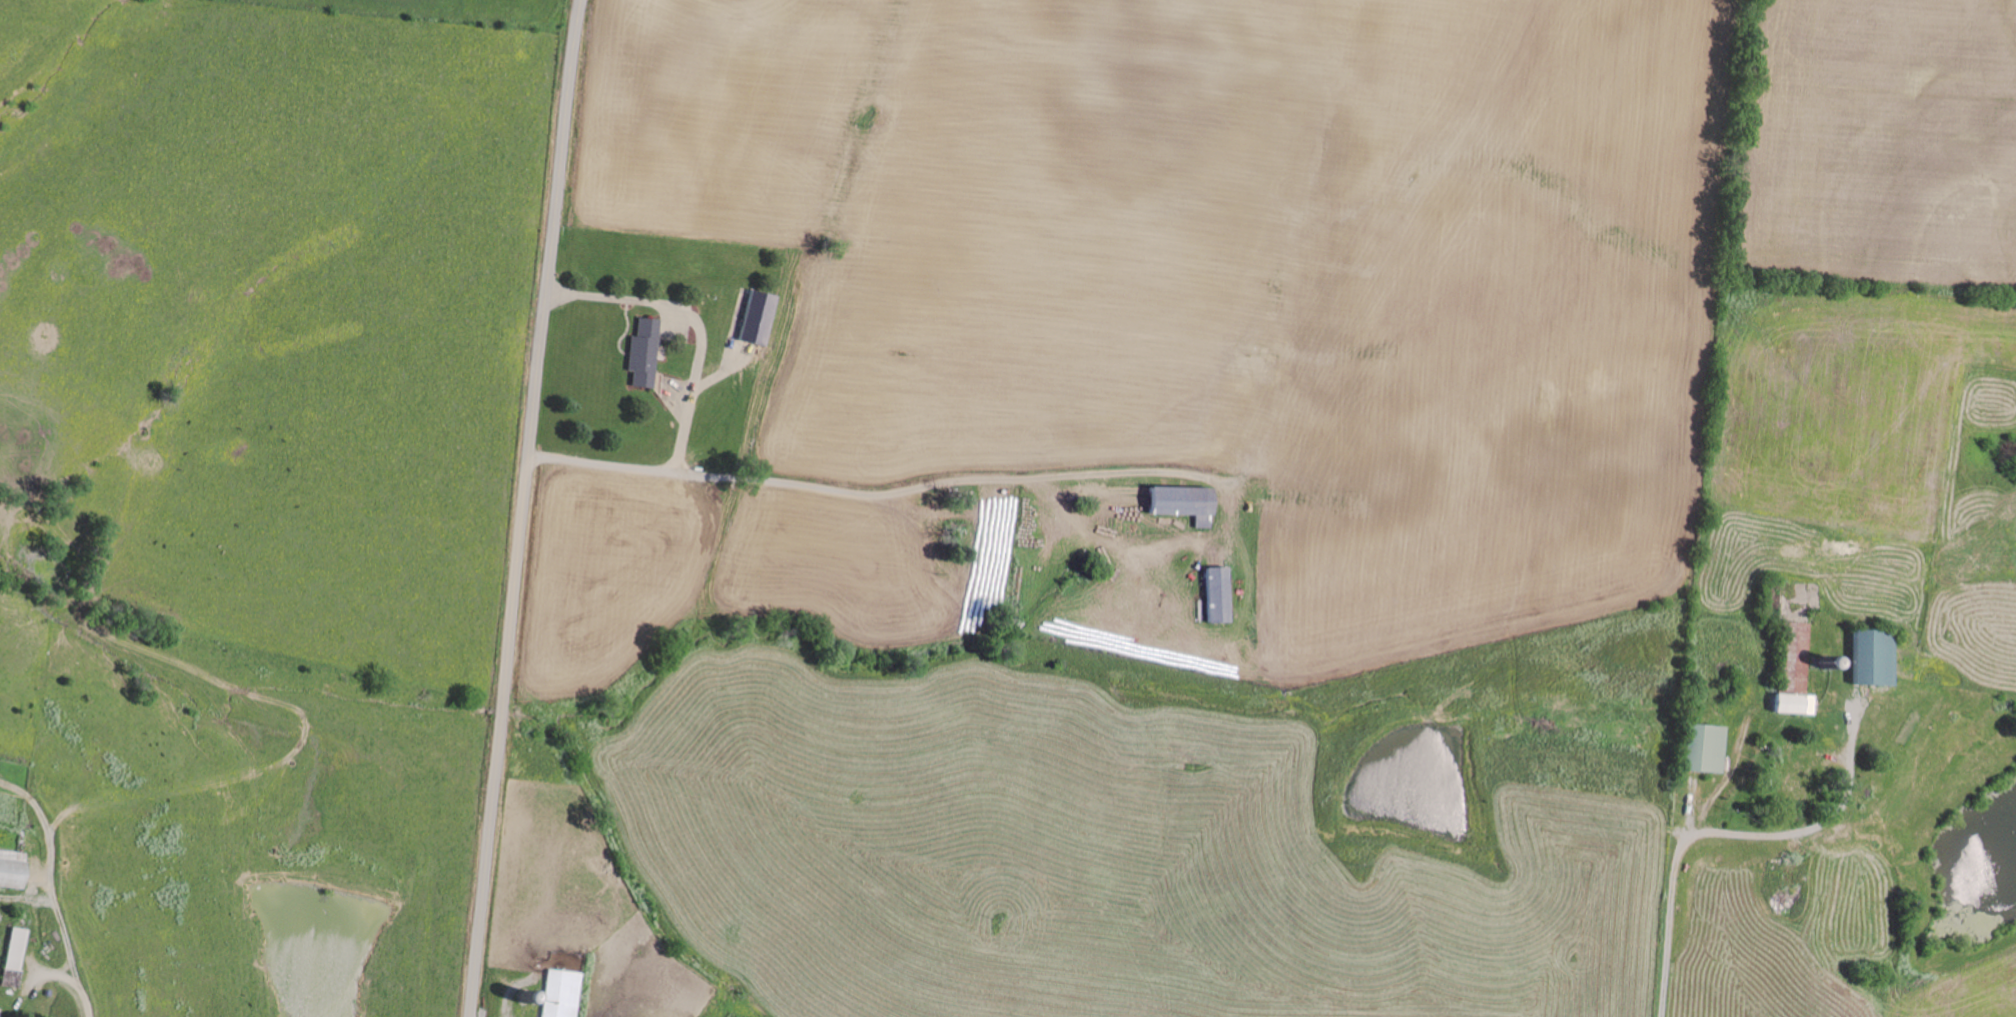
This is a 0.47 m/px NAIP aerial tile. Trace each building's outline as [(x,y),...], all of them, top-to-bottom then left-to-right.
[(766,346),(775,295),(749,290),(740,341),(766,346)] [(652,388),(659,319),(638,317),(636,336),(631,335),(627,371),(632,371),(631,386),(652,388)] [(1212,487),(1150,486),(1149,515),(1196,515),(1195,527),(1212,527),(1212,487)] [(1208,623),(1230,623),(1228,567),(1206,567),(1208,623)] [(1788,610),(1789,580),(1772,580),(1771,610),(1788,610)] [(1811,624),(1787,622),(1783,689),(1807,690),(1811,624)] [(1852,685),(1890,686),(1891,631),(1853,630),(1852,685)] [(1812,695),(1775,694),(1775,713),(1811,715),(1812,695)] [(1725,726),(1687,724),(1685,771),(1723,773),(1725,726)] [(0,850),(0,887),(18,890),(22,853),(0,850)] [(18,970),(26,929),(10,926),(2,967),(18,970)] [(580,972),(546,968),(541,1016),(575,1016),(580,972)]
